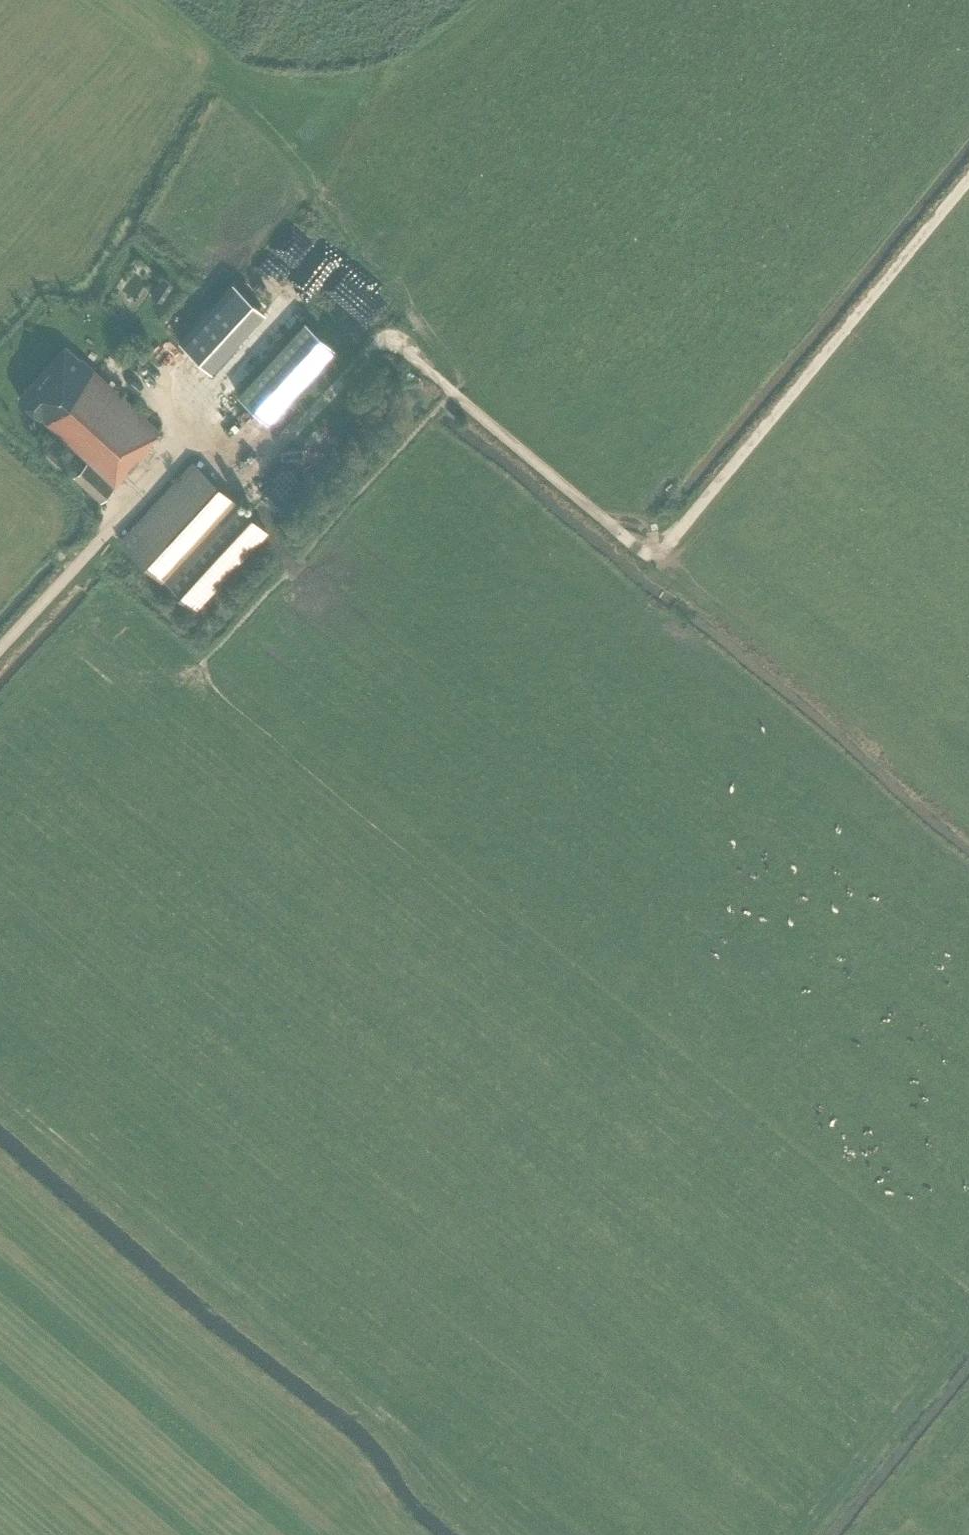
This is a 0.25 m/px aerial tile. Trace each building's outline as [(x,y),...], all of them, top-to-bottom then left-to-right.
[(201,384),(227,353),(241,338),(218,318),(177,363),(182,368),(201,384)] [(307,321),(239,394),(268,422),(336,349),(307,321)] [(147,446),(160,431),(112,386),(116,382),(112,378),(108,382),(82,358),(81,359),(66,346),(19,397),(115,485),(150,448),(147,446)] [(264,528),(193,462),(119,540),(191,607),(264,528)] [(101,499),(113,487),(92,467),(92,468),(87,464),(76,475),(101,499)]
